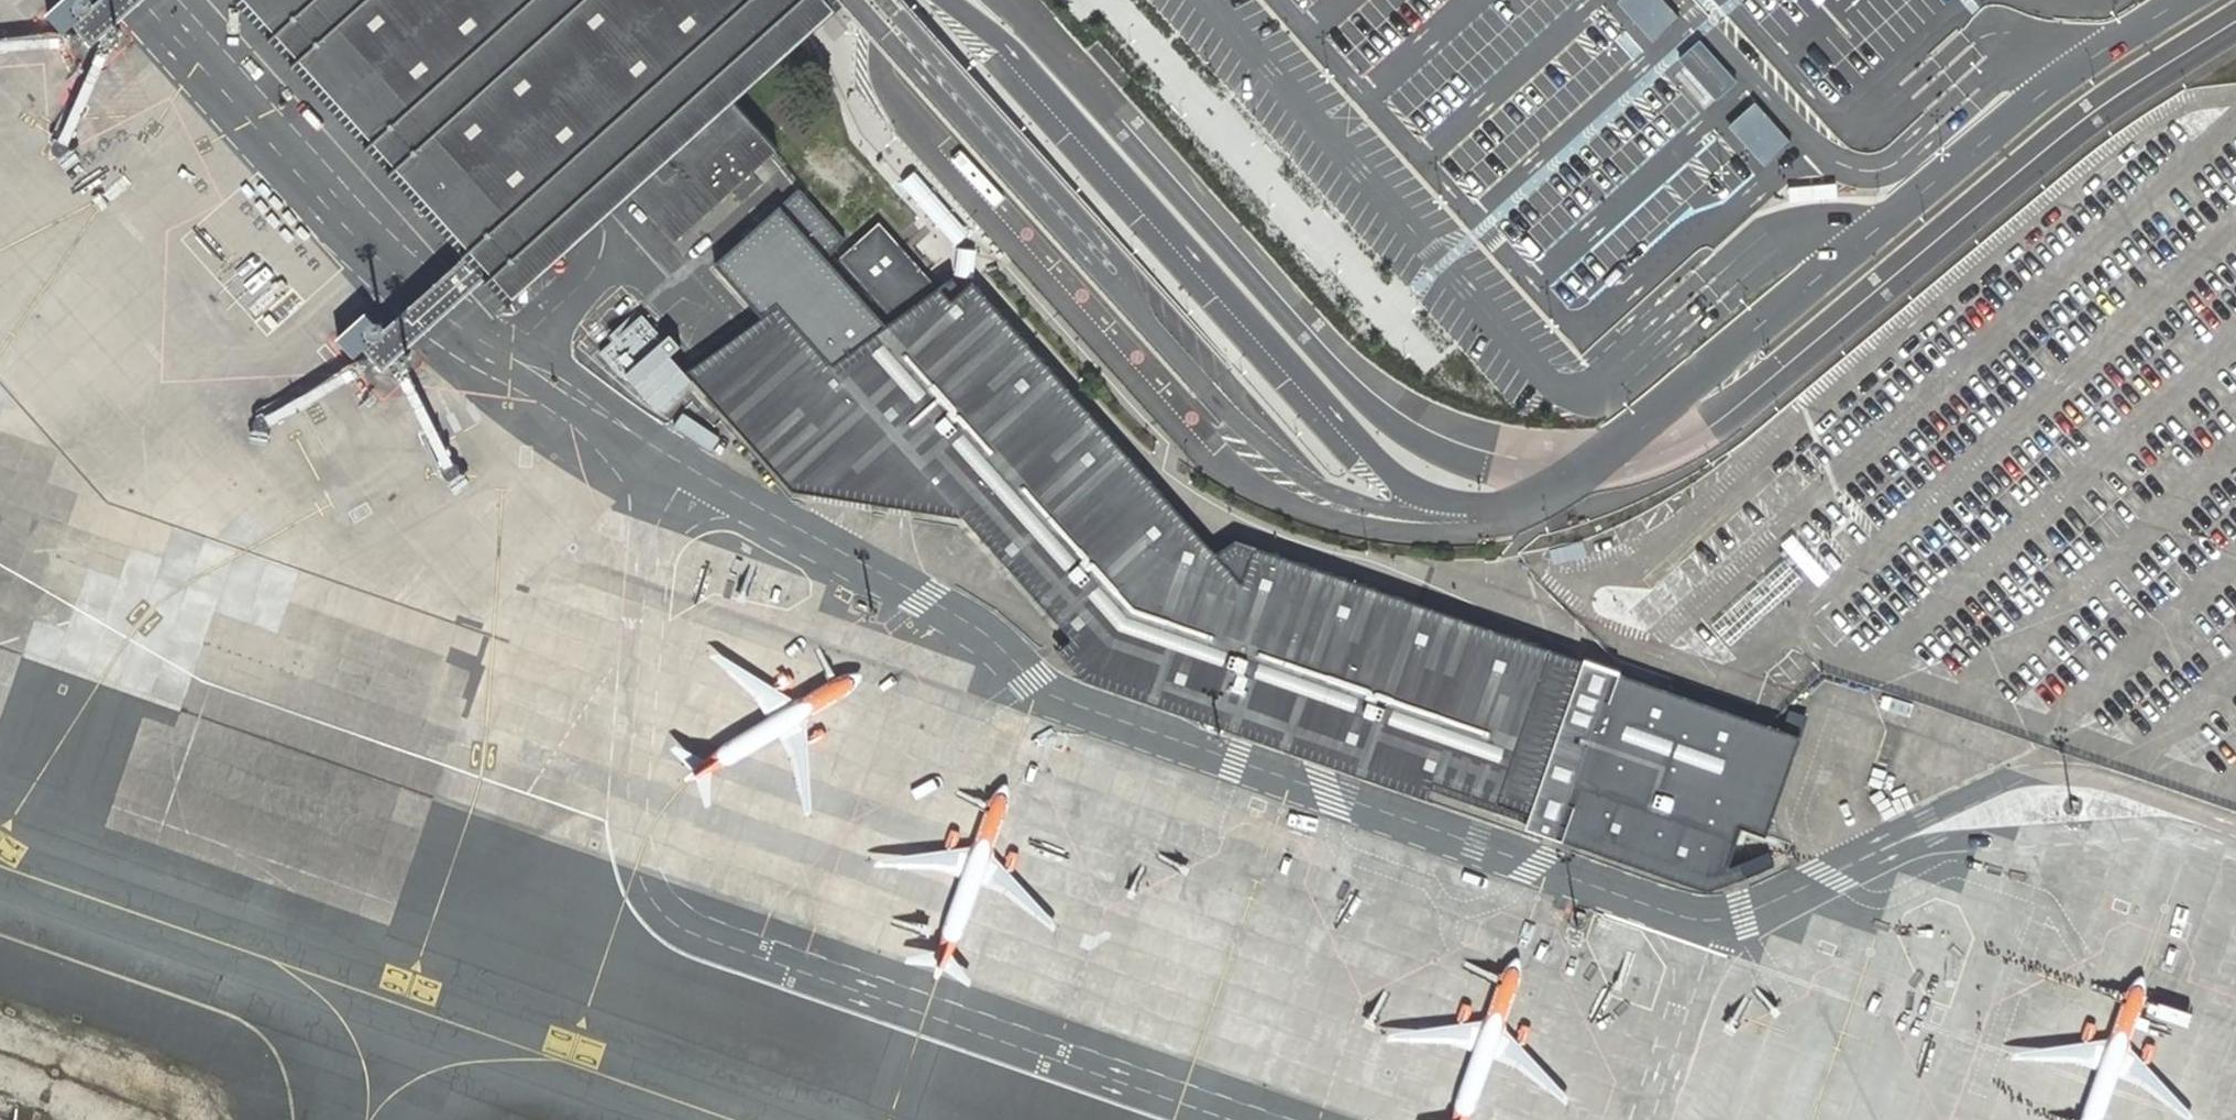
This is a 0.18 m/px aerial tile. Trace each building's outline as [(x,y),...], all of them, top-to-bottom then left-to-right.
[(73,27),(91,48),(143,0),(102,0),(73,27)] [(737,92),(838,0),(837,0),(235,0),(471,255),(363,352),(383,374),(486,280),(505,304),(636,184),(681,236),(783,145),(737,92)] [(1737,82),(1699,40),(1678,58),(1717,101),(1737,82)] [(1787,140),(1753,101),(1726,124),(1760,163),(1787,140)] [(765,311),(689,368),(795,485),(962,513),(1052,614),(1073,633),(1060,646),(1086,675),(1708,888),(1774,866),(1769,848),(1729,860),(1746,820),(1769,831),(1810,734),(1774,721),(1668,684),(1235,533),(1218,547),(975,286),(960,269),(940,282),(883,218),(852,243),(803,183),(721,257),(765,311)]
